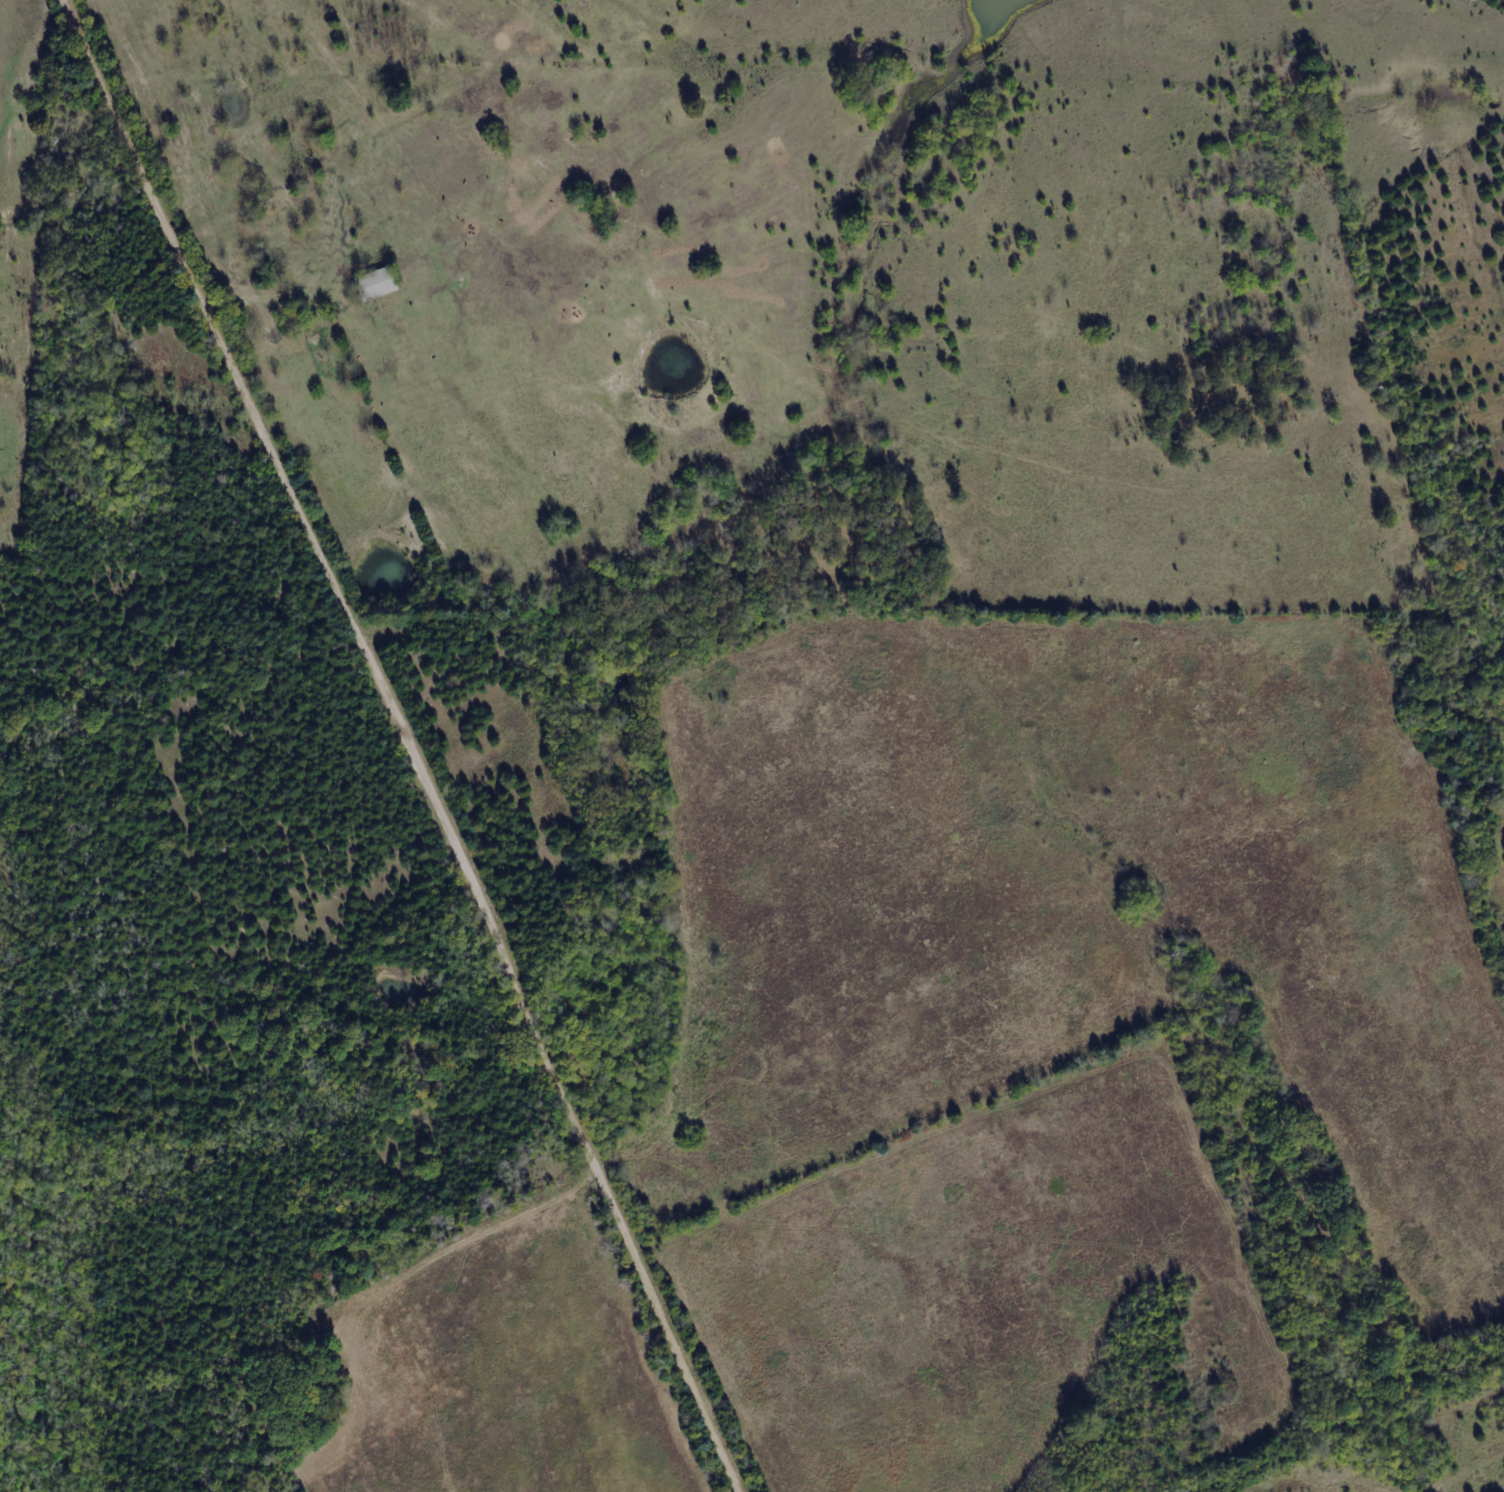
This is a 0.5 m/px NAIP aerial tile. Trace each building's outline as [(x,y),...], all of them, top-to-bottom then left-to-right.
[(401,290),(394,266),(356,278),(363,302),(401,290)]
